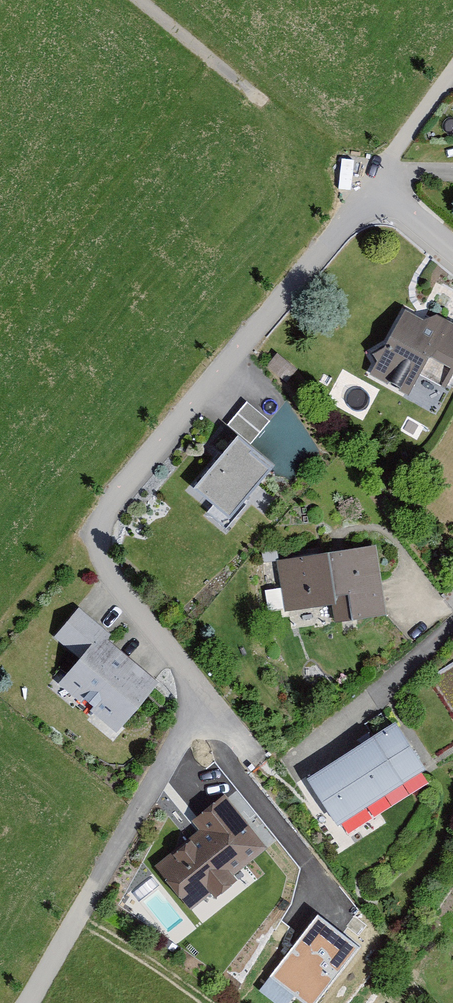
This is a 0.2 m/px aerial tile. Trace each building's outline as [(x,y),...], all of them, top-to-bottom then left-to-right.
[(436,322),(425,328),(404,316),(368,379),(409,402),(423,378),(445,390),(452,375),(452,332),(436,322)] [(227,428),(249,447),(268,426),(246,407),(227,428)] [(271,469),(237,440),(191,492),(210,508),(205,514),(223,530),(245,505),(242,502),(271,469)] [(385,616),(375,549),(273,565),(281,614),(331,607),(334,624),(385,616)] [(52,640),(76,660),(56,684),(116,734),(156,687),(104,644),(110,636),(78,609),(52,640)] [(432,677),(452,710),(452,664),(432,677)] [(424,771),(394,725),(306,783),(336,829),(424,771)] [(268,850),(225,796),(190,823),(198,833),(155,867),(191,911),(211,895),(216,902),(239,884),(234,877),(268,850)] [(317,917),(271,976),(305,1002),(316,1002),(358,948),(317,917)]
